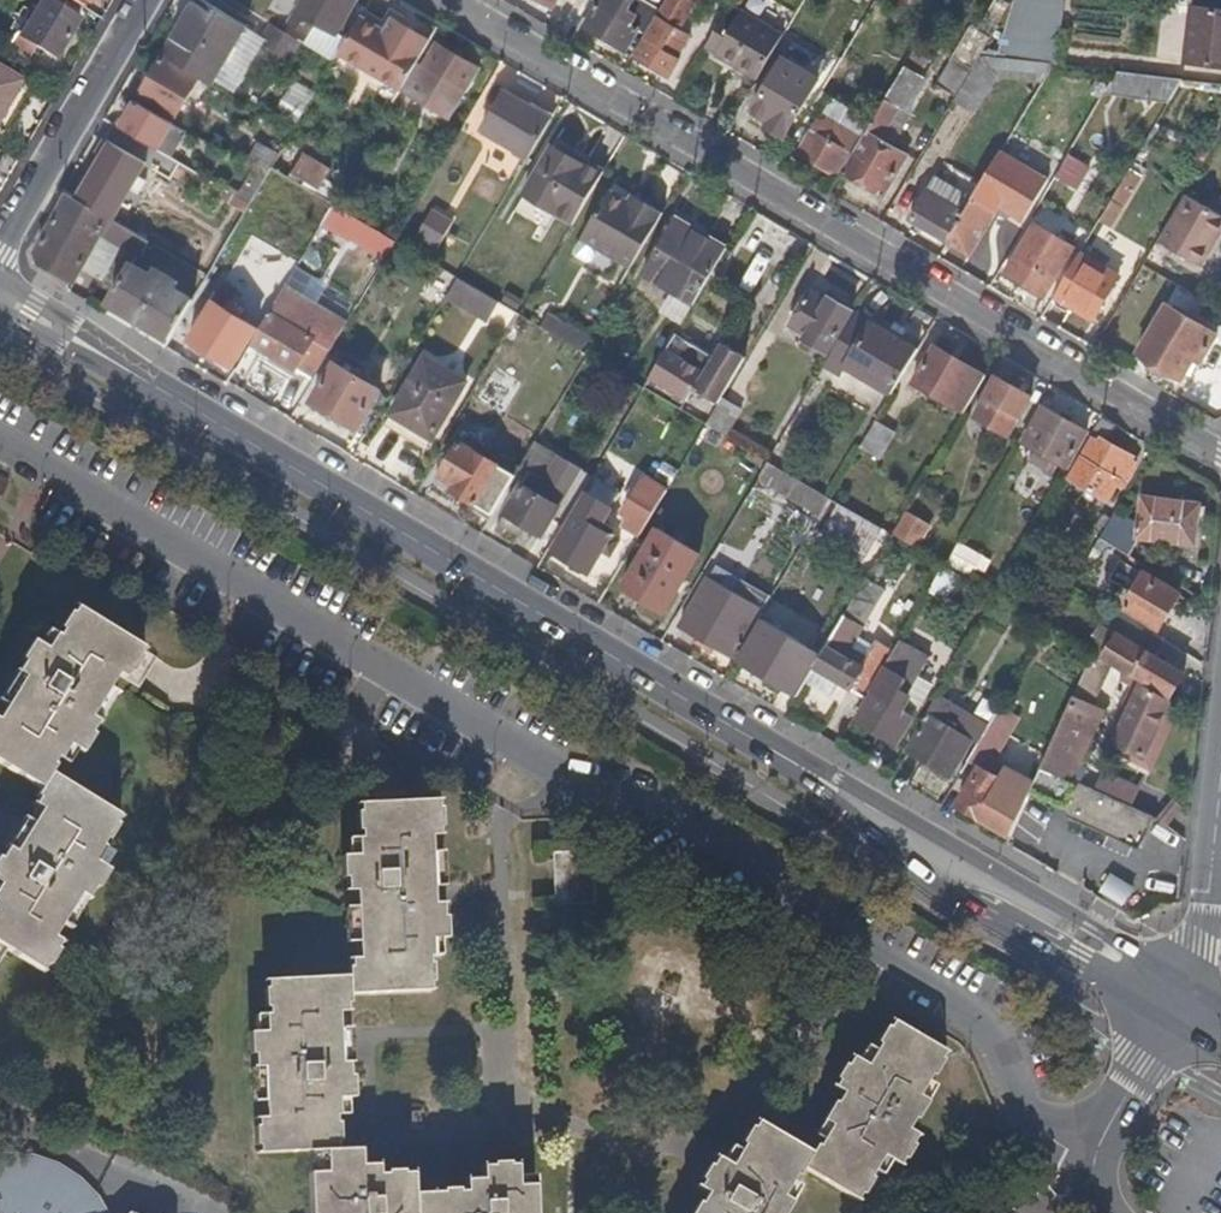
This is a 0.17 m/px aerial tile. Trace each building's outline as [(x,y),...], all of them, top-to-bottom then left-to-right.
[(81,20),(44,0),(42,0),(22,35),(18,32),(10,46),(30,57),(37,44),(60,57),(81,20)] [(91,0),(72,0),(86,8),(91,0)] [(358,0),(281,0),(277,8),(295,18),(292,23),(308,35),(303,42),(305,43),(335,62),(349,38),(341,33),(358,0)] [(662,9),(646,0),(603,0),(587,26),(628,50),(641,30),(647,35),(662,9)] [(698,0),(671,0),(660,18),(680,29),(698,0)] [(1064,0),(1024,0),(1028,1),(1021,60),(1053,64),(1057,64),(1064,0)] [(1186,62),(1220,66),(1220,0),(1194,0),(1186,62)] [(216,88),(249,29),(200,1),(165,58),(216,88)] [(758,79),(786,33),(745,10),(741,16),(740,16),(730,10),(708,48),(758,79)] [(673,39),(680,29),(660,18),(654,29),(673,39)] [(407,72),(426,39),(392,19),(372,52),(407,72)] [(293,64),(305,43),(303,42),(293,35),(276,26),(264,47),(293,64)] [(682,60),(667,51),(673,39),(654,29),(637,58),(672,79),(682,60)] [(451,119),(480,71),(437,46),(425,68),(417,62),(401,90),(451,119)] [(957,98),(975,69),(972,68),(955,57),(939,86),(957,98)] [(180,121),(202,83),(164,59),(142,98),(178,120),(180,121)] [(883,197),(908,156),(881,140),(901,107),(908,111),(927,79),(905,65),(883,104),(859,143),(842,172),(883,197)] [(19,82),(0,70),(0,115),(19,82)] [(1112,71),(1112,93),(1175,95),(1176,73),(1112,71)] [(785,138),(812,94),(776,72),(753,111),(769,121),(765,127),(785,138)] [(33,90),(19,82),(0,115),(0,139),(4,141),(33,90)] [(527,159),(551,119),(504,90),(481,131),(527,159)] [(162,152),(176,127),(154,114),(139,105),(124,130),(162,152)] [(769,121),(753,111),(749,117),(765,127),(769,121)] [(801,150),(820,121),(810,115),(793,145),(801,150)] [(834,176),(851,148),(832,138),(836,129),(820,121),(801,150),(799,155),(834,176)] [(573,224),(599,181),(605,171),(585,159),(582,162),(552,144),(523,195),(573,224)] [(139,182),(147,165),(113,145),(90,186),(92,188),(82,203),(116,222),(133,191),(137,194),(144,185),(139,182)] [(303,154),(291,174),(319,191),(331,170),(303,154)] [(971,255),(997,210),(995,209),(1003,196),(1030,210),(1050,176),(1023,161),(1009,184),(988,171),(964,212),(947,242),(971,255)] [(1103,221),(1116,226),(1139,174),(1127,168),(1103,221)] [(947,242),(964,212),(928,190),(911,220),(947,242)] [(252,203),(232,191),(225,202),(245,214),(252,203)] [(630,269),(663,213),(632,196),(628,202),(611,192),(573,257),(590,267),(599,253),(630,269)] [(1220,234),(1220,214),(1185,194),(1158,241),(1202,267),(1220,234)] [(82,203),(70,195),(39,253),(42,263),(77,282),(84,273),(103,283),(124,249),(140,257),(142,259),(142,258),(145,253),(151,243),(116,222),(82,203)] [(361,221),(334,205),(328,216),(355,232),(361,221)] [(439,224),(419,212),(403,241),(424,252),(439,224)] [(644,275),(693,304),(726,249),(707,238),(706,241),(675,223),(644,275)] [(1074,252),(1035,227),(1004,276),(1044,301),(1074,252)] [(178,258),(151,243),(145,253),(172,270),(178,258)] [(1095,315),(1121,269),(1084,247),(1058,292),(1079,305),(1095,315)] [(208,277),(178,258),(172,270),(202,287),(205,282),(208,277)] [(170,295),(149,282),(152,275),(135,265),(110,307),(170,343),(194,300),(174,288),(170,295)] [(320,372),(346,327),(284,290),(276,303),(267,319),(252,344),(315,380),(320,372)] [(520,314),(480,291),(469,308),(509,332),(520,314)] [(827,353),(852,310),(848,307),(851,302),(837,294),(833,300),(827,297),(824,301),(808,291),(788,326),(804,335),(802,338),(827,353)] [(1072,315),(1079,305),(1058,292),(1056,296),(1052,303),(1072,315)] [(252,344),(267,319),(249,306),(244,311),(236,308),(237,304),(229,300),(225,308),(214,302),(190,341),(237,370),(252,344)] [(1217,335),(1168,307),(1139,355),(1182,381),(1186,374),(1191,377),(1217,335)] [(591,337),(548,312),(540,327),(583,352),(591,337)] [(891,395),(918,349),(856,312),(825,364),(841,374),(846,367),(891,395)] [(670,344),(650,378),(687,399),(693,389),(717,403),(743,356),(721,343),(712,357),(675,334),(670,344)] [(963,414),(986,376),(939,347),(917,386),(963,414)] [(463,391),(421,364),(387,418),(429,445),(463,391)] [(334,366),(311,404),(356,431),(379,393),(334,366)] [(1033,397),(998,377),(972,418),(1006,440),(1033,397)] [(724,436),(740,408),(720,398),(705,425),(724,436)] [(1065,469),(1089,432),(1045,407),(1043,406),(1021,444),(1033,452),(1028,460),(1046,471),(1051,461),(1065,469)] [(883,461),(904,424),(882,410),(860,449),(883,461)] [(1137,468),(1123,458),(1123,451),(1107,442),(1115,425),(1101,416),(1088,438),(1093,441),(1069,479),(1110,503),(1119,488),(1123,489),(1137,468)] [(429,445),(387,418),(382,426),(424,453),(429,445)] [(493,515),(516,475),(461,442),(441,477),(456,486),(452,491),(493,515)] [(525,525),(544,536),(554,520),(568,495),(582,471),(559,457),(544,483),(528,474),(500,523),(519,535),(525,525)] [(830,498),(768,461),(757,479),(819,517),(830,498)] [(626,525),(641,535),(667,491),(644,477),(624,512),(631,516),(626,525)] [(577,509),(552,552),(590,574),(615,532),(602,524),(611,510),(585,495),(577,509)] [(568,495),(554,520),(564,526),(577,504),(578,501),(568,495)] [(1194,544),(1199,504),(1142,497),(1139,532),(1138,537),(1194,544)] [(879,527),(830,498),(819,517),(814,524),(863,554),(879,527)] [(934,526),(906,511),(902,518),(929,534),(934,526)] [(1126,553),(1139,532),(1112,516),(1100,537),(1126,553)] [(920,551),(929,534),(902,518),(892,534),(920,551)] [(698,553),(656,529),(624,587),(665,610),(698,553)] [(1182,594),(1132,565),(1120,585),(1135,594),(1127,607),(1161,628),(1182,594)] [(871,689),(894,650),(883,643),(876,655),(870,651),(862,665),(846,654),(885,588),(874,582),(877,576),(870,572),(820,657),(817,661),(814,665),(866,697),(871,689)] [(762,614),(708,582),(680,628),(734,661),(762,614)] [(82,607),(78,614),(75,613),(64,631),(67,633),(64,637),(61,635),(51,651),(38,642),(26,662),(30,665),(23,676),(31,681),(12,712),(6,722),(0,720),(0,763),(48,792),(57,778),(62,768),(58,766),(62,762),(66,763),(74,750),(89,758),(100,738),(97,736),(104,723),(98,720),(117,689),(124,677),(130,680),(133,675),(134,673),(138,675),(149,657),(145,655),(149,649),(124,633),(98,617),(82,607)] [(1170,665),(1174,657),(1162,651),(1158,657),(1150,652),(1159,637),(1108,607),(1100,623),(1115,634),(1100,658),(1114,666),(1125,673),(1136,680),(1169,699),(1184,673),(1170,665)] [(1012,631),(1024,613),(1017,609),(1006,626),(1012,631)] [(820,657),(762,620),(737,662),(783,689),(789,678),(803,685),(814,665),(817,661),(820,657)] [(1093,710),(1114,666),(1100,658),(1094,654),(1073,701),(1093,710)] [(1136,680),(1125,673),(1120,683),(1129,687),(1132,688),(1136,680)] [(803,685),(789,678),(783,689),(796,697),(803,685)] [(1165,737),(1180,706),(1169,699),(1136,680),(1132,688),(1120,716),(1127,719),(1116,741),(1146,751),(1156,733),(1165,737)] [(1151,773),(1182,707),(1180,706),(1165,737),(1156,733),(1146,751),(1116,741),(1127,719),(1120,716),(1132,688),(1129,687),(1109,730),(1102,747),(1151,773)] [(899,744),(915,715),(871,689),(866,697),(853,719),(899,744)] [(939,720),(949,703),(936,696),(926,712),(939,720)] [(956,729),(965,713),(949,703),(939,720),(956,729)] [(1090,746),(1105,714),(1071,704),(1056,735),(1090,746)] [(939,720),(926,712),(904,748),(948,777),(972,738),(956,729),(939,720)] [(977,744),(987,726),(965,713),(956,729),(972,738),(971,741),(977,744)] [(1077,782),(1084,767),(1087,769),(1088,766),(1081,763),(1090,746),(1056,735),(1034,785),(1031,791),(1066,808),(1065,814),(1075,819),(1137,849),(1153,816),(1132,806),(1093,789),(1080,783),(1077,782)] [(1034,785),(973,750),(960,772),(972,779),(958,806),(1010,837),(1025,805),(1031,791),(1034,785)] [(1140,786),(1103,770),(1093,789),(1132,806),(1140,786)] [(57,778),(48,792),(43,800),(46,801),(41,808),(48,810),(20,857),(14,854),(9,862),(3,860),(0,864),(0,884),(6,888),(0,897),(0,905),(0,906),(0,943),(24,958),(50,974),(54,968),(57,969),(68,953),(65,950),(68,943),(61,940),(87,897),(94,902),(101,891),(105,893),(117,875),(105,865),(111,854),(108,849),(112,844),(115,846),(126,830),(123,827),(127,819),(57,778)] [(406,805),(364,807),(364,815),(360,815),(360,824),(361,835),(365,838),(365,841),(361,842),(362,859),(345,861),(347,881),(349,884),(350,887),(351,895),(361,896),(362,931),(364,959),(357,960),(358,969),(352,972),(353,980),(354,1000),(437,992),(437,986),(439,984),(438,967),(438,966),(434,966),(434,959),(438,957),(437,942),(453,941),(451,918),(448,918),(447,904),(440,904),(439,871),(437,839),(444,839),(443,831),(445,829),(444,810),(441,809),(440,802),(406,805)] [(592,851),(553,850),(551,899),(590,901),(592,851)] [(0,943),(0,962),(24,958),(0,943)] [(354,1000),(353,980),(273,984),(274,993),(270,995),(272,1013),(275,1014),(275,1018),(272,1021),(273,1036),(257,1037),(258,1060),(263,1059),(264,1071),(273,1072),(275,1119),(267,1121),(267,1128),(263,1130),(265,1150),(269,1150),(270,1158),(330,1155),(332,1155),(349,1153),(348,1143),(351,1143),(350,1124),(347,1123),(347,1119),(349,1115),(349,1100),(364,1099),(362,1078),(357,1077),(357,1065),(349,1064),(347,1032),(345,1016),(353,1015),(353,1009),(356,1008),(354,1000)] [(953,1052),(903,1023),(900,1028),(896,1027),(885,1046),(887,1048),(876,1067),(864,1059),(858,1069),(854,1070),(846,1083),(849,1084),(845,1090),(851,1094),(847,1104),(843,1102),(832,1123),(843,1130),(831,1149),(827,1150),(823,1156),(815,1172),(868,1203),(872,1195),(876,1197),(884,1181),(882,1178),(893,1157),(907,1163),(909,1158),(914,1158),(920,1144),(919,1141),(924,1132),(919,1129),(922,1122),(925,1121),(930,1113),(938,1101),(929,1095),(939,1078),(943,1078),(952,1062),(950,1058),(953,1052)] [(823,1156),(770,1125),(766,1132),(763,1130),(753,1146),(756,1150),(744,1169),(730,1162),(726,1169),(721,1169),(714,1183),(717,1185),(712,1193),(718,1199),(714,1206),(710,1206),(707,1212),(802,1212),(805,1206),(795,1201),(805,1184),(807,1181),(811,1179),(815,1172),(823,1156)] [(332,1155),(333,1177),(314,1179),(317,1212),(422,1212),(421,1204),(420,1175),(411,1175),(409,1171),(395,1172),(393,1176),(387,1176),(386,1167),(370,1168),(368,1151),(349,1153),(332,1155)] [(104,1202),(96,1190),(77,1173),(65,1171),(51,1180),(42,1173),(43,1159),(9,1156),(0,1173),(0,1206),(1,1207),(0,1208),(0,1212),(99,1212),(104,1202)] [(70,1165),(43,1159),(42,1173),(51,1180),(65,1171),(77,1173),(96,1190),(104,1202),(99,1212),(119,1212),(115,1203),(102,1189),(94,1181),(70,1165)] [(422,1212),(544,1212),(544,1202),(527,1190),(526,1171),(520,1171),(519,1167),(501,1169),(498,1172),(489,1172),(490,1187),(472,1188),(473,1200),(467,1200),(463,1197),(449,1198),(449,1202),(421,1204),(422,1212)]
